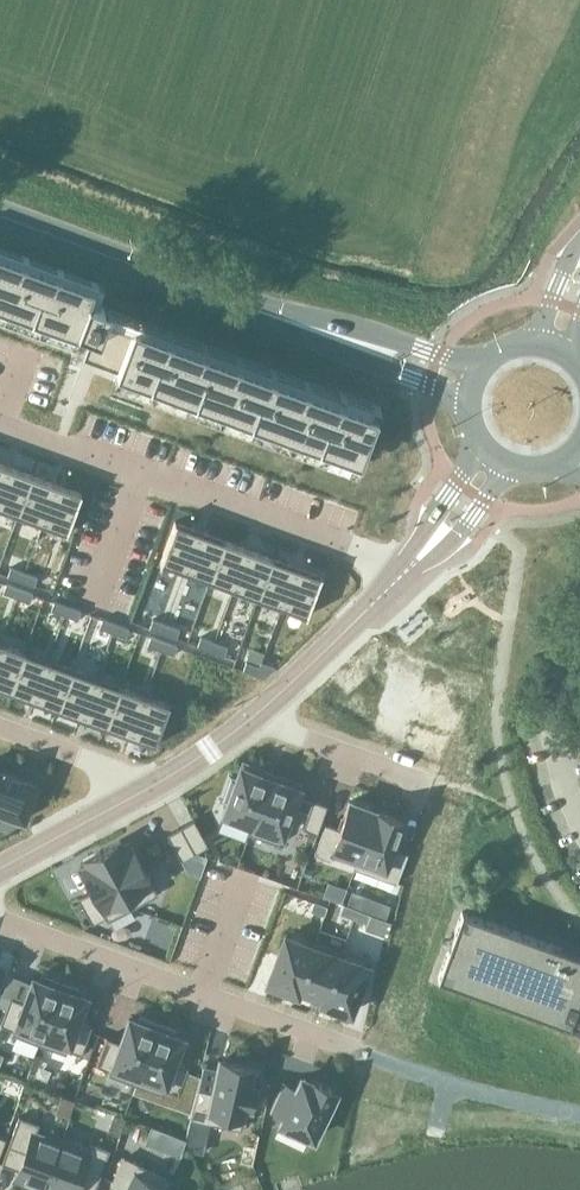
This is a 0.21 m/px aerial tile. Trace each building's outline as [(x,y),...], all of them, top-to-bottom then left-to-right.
[(77,336),(79,332),(105,342),(98,363),(117,370),(117,372),(360,461),(377,415),(134,326),(136,320),(89,303),(94,290),(0,255),(0,308),(77,336)] [(8,466),(0,463),(0,489),(8,466)] [(32,475),(8,466),(0,489),(0,508),(18,515),(32,475)] [(42,524),(56,484),(32,475),(18,515),(42,524)] [(82,493),(56,484),(42,524),(67,533),(82,493)] [(186,571),(200,532),(176,523),(177,522),(175,522),(160,563),(162,563),(162,562),(186,571)] [(210,580),(224,540),(200,532),(186,571),(210,580)] [(234,589),(248,549),(224,540),(210,580),(234,589)] [(258,598),(272,558),(248,549),(234,589),(258,598)] [(282,606),(296,567),(272,558),(258,598),(282,606)] [(24,572),(11,567),(8,576),(21,581),(24,572)] [(320,576),(296,567),(282,606),(306,615),(306,616),(307,616),(322,575),(321,575),(320,576)] [(34,586),(38,577),(24,572),(21,581),(34,586)] [(17,597),(20,588),(7,584),(3,592),(17,597)] [(30,602),(33,593),(20,588),(17,597),(30,602)] [(65,615),(68,606),(55,601),(51,610),(65,615)] [(81,611),(68,606),(65,615),(78,620),(81,611)] [(113,633),(116,624),(103,619),(100,628),(113,633)] [(163,633),(166,624),(153,619),(150,628),(163,633)] [(130,629),(116,624),(113,633),(126,637),(130,629)] [(176,638),(180,629),(166,624),(163,633),(176,638)] [(161,650),(164,641),(151,636),(148,645),(161,650)] [(211,650),(214,642),(201,637),(198,645),(211,650)] [(174,655),(178,646),(164,641),(161,650),(174,655)] [(224,655),(228,646),(214,642),(211,650),(224,655)] [(24,651),(0,643),(0,688),(10,691),(24,651)] [(34,700),(48,660),(24,651),(10,691),(34,700)] [(58,709),(72,669),(48,660),(34,700),(58,709)] [(257,675),(260,666),(247,661),(243,670),(257,675)] [(264,678),(276,667),(262,662),(260,666),(257,675),(264,678)] [(82,718),(97,678),(72,669),(58,709),(82,718)] [(106,726),(121,687),(97,678),(82,718),(106,726)] [(130,735),(145,695),(121,687),(106,726),(130,735)] [(155,745),(170,705),(145,695),(130,735),(155,745)] [(231,777),(223,799),(228,801),(223,814),(252,824),(253,825),(272,773),(264,770),(265,769),(243,761),(236,779),(231,777)] [(0,771),(0,811),(24,820),(37,784),(16,777),(17,775),(4,770),(3,772),(0,771)] [(252,824),(248,833),(279,844),(302,783),(280,775),(279,775),(272,773),(253,825),(252,824)] [(313,800),(303,828),(317,833),(327,805),(313,800)] [(325,824),(315,852),(330,858),(333,849),(358,858),(359,858),(376,811),(349,801),(344,817),(343,817),(342,818),(343,819),(342,823),(341,823),(340,824),(341,825),(339,829),(325,824)] [(358,858),(354,867),(396,882),(406,854),(392,849),(394,844),(395,844),(395,843),(394,843),(396,838),(397,838),(398,837),(397,837),(403,820),(378,810),(377,811),(376,811),(359,858),(358,858)] [(194,819),(181,827),(195,853),(208,846),(194,819)] [(181,827),(167,834),(182,860),(195,853),(181,827)] [(120,840),(102,850),(133,907),(158,894),(130,841),(122,845),(120,840)] [(91,890),(78,897),(93,924),(106,917),(108,921),(133,907),(102,850),(84,859),(87,864),(79,868),(91,890)] [(314,901),(311,910),(324,915),(328,906),(314,901)] [(411,987),(562,1041),(559,1054),(579,1063),(579,951),(442,902),(411,987)] [(344,904),(341,913),(354,918),(357,909),(344,904)] [(357,909),(354,918),(367,923),(370,914),(357,909)] [(285,936),(268,983),(296,993),(313,946),(312,946),(285,936)] [(313,946),(296,993),(323,1003),(342,951),(340,951),(314,941),(312,946),(313,946)] [(342,951),(323,1003),(351,1013),(371,957),(342,946),(340,951),(342,951)] [(11,996),(1,1025),(14,1030),(13,1034),(40,1044),(62,982),(43,975),(41,981),(33,978),(25,1001),(11,996)] [(62,982),(40,1044),(66,1054),(68,1049),(82,1054),(92,1026),(78,1021),(87,997),(79,995),(81,989),(62,982)] [(107,1037),(96,1065),(110,1070),(109,1074),(135,1084),(158,1023),(140,1016),(138,1021),(129,1018),(121,1042),(107,1037)] [(158,1023),(135,1084),(162,1094),(164,1089),(178,1095),(188,1066),(174,1061),(183,1038),(174,1034),(176,1029),(158,1023)] [(198,1089),(192,1118),(241,1129),(246,1109),(251,1110),(256,1086),(251,1085),(255,1069),(220,1061),(213,1092),(198,1089)] [(282,1086),(269,1114),(283,1120),(279,1127),(312,1143),(320,1124),(325,1126),(333,1109),(329,1107),(334,1095),(313,1085),(311,1088),(300,1083),(295,1093),(282,1086)] [(19,1116),(2,1163),(19,1170),(16,1179),(44,1189),(62,1142),(60,1141),(36,1132),(39,1124),(19,1116)] [(44,1189),(46,1189),(95,1189),(110,1149),(90,1142),(88,1146),(62,1137),(60,1141),(62,1142),(44,1189)] [(111,1185),(122,1189),(165,1189),(170,1180),(124,1158),(111,1185)]
